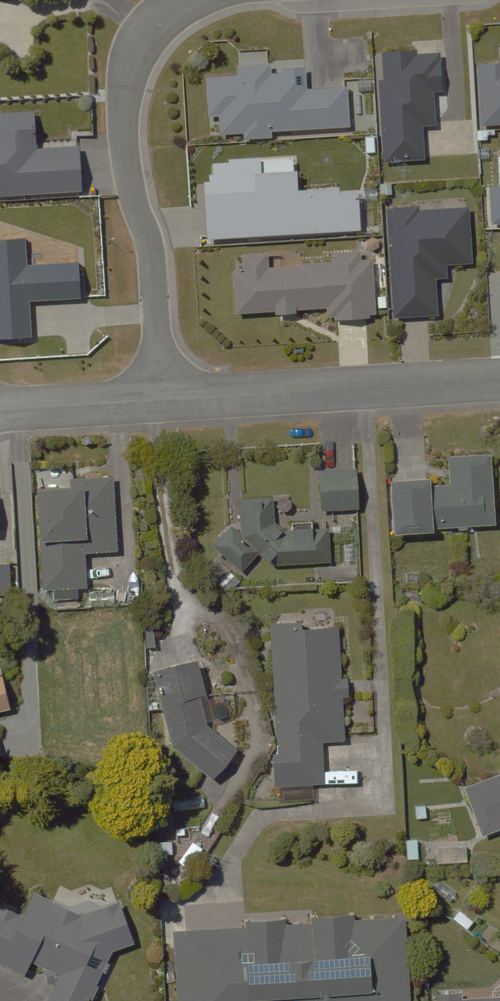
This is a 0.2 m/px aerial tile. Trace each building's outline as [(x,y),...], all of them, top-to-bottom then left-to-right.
[(383,60),(375,61),(380,160),(422,158),(421,133),(433,132),(431,89),(443,88),(441,50),(416,51),(415,41),(382,43),(383,60)] [(238,69),(204,70),(205,112),(216,111),(216,128),(239,127),(240,134),(271,133),(270,124),(344,123),(343,83),(305,84),(304,60),(264,61),(263,54),(238,54),(238,69)] [(480,120),(499,119),(499,62),(478,63),(480,120)] [(84,189),(80,137),(38,140),(36,105),(0,107),(0,195),(84,189)] [(489,218),(499,218),(499,146),(496,146),(497,181),(488,182),(489,218)] [(469,202),(389,204),(391,309),(439,308),(438,271),(470,270),(469,202)] [(243,262),(231,263),(234,308),(274,306),(274,311),(295,310),(295,304),(324,302),(324,312),(374,309),(370,256),(362,256),(361,248),(334,249),(334,254),(267,258),(266,248),(242,249),(243,262)] [(389,472),(392,525),(491,520),(487,450),(444,452),(445,476),(429,477),(429,470),(389,472)] [(359,507),(357,465),(316,467),(318,509),(359,507)] [(117,543),(113,467),(69,469),(70,480),(36,482),(42,585),(86,583),(84,545),(117,543)] [(257,548),(267,556),(267,563),(330,562),(329,524),(315,524),(315,519),(290,520),(290,529),(281,529),(281,519),(275,519),(274,493),(240,494),(240,523),(239,525),(231,520),(210,546),(241,570),(257,548)] [(0,556),(0,593),(10,592),(9,556),(0,556)] [(299,614),(268,617),(276,746),(270,746),(272,780),(322,777),(319,737),(345,735),(336,605),(299,607),(299,614)] [(209,716),(198,651),(152,660),(166,739),(214,780),(243,746),(209,716)] [(2,662),(0,662),(0,705),(12,702),(2,662)] [(461,785),(480,834),(499,826),(499,770),(461,785)] [(25,970),(31,958),(46,965),(41,975),(51,981),(41,1000),(89,1000),(118,942),(133,950),(153,909),(115,890),(108,905),(93,898),(87,910),(35,884),(23,907),(0,896),(0,958),(25,970)] [(177,1000),(409,1000),(406,913),(352,915),(352,904),(311,906),(312,916),(287,917),(287,910),(247,911),(247,920),(174,923),(177,1000)] [(460,905),(450,918),(467,931),(477,919),(460,905)] [(456,995),(456,986),(436,987),(436,1000),(499,1000),(499,995),(456,995)]
